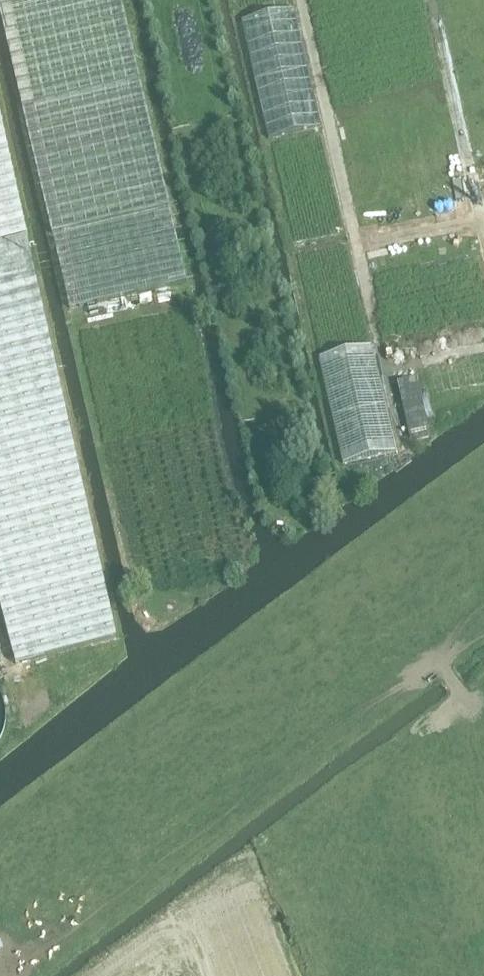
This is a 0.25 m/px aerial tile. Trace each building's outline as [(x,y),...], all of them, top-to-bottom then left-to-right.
[(169,207),(121,0),(0,0),(0,12),(52,233),(169,207)] [(259,20),(248,18),(246,33),(260,88),(263,68),(269,91),(271,77),(285,74),(286,70),(293,68),(266,63),(270,44),(272,52),(283,54),(280,41),(278,52),(275,39),(259,36),(274,32),(270,17),(259,20)] [(15,664),(117,637),(27,236),(0,114),(0,606),(15,664)] [(269,131),(294,251),(346,241),(321,120),(269,131)] [(169,207),(52,233),(69,308),(187,282),(169,207)] [(315,346),(338,452),(393,440),(369,334),(315,346)] [(418,376),(398,380),(410,443),(431,439),(418,376)]
